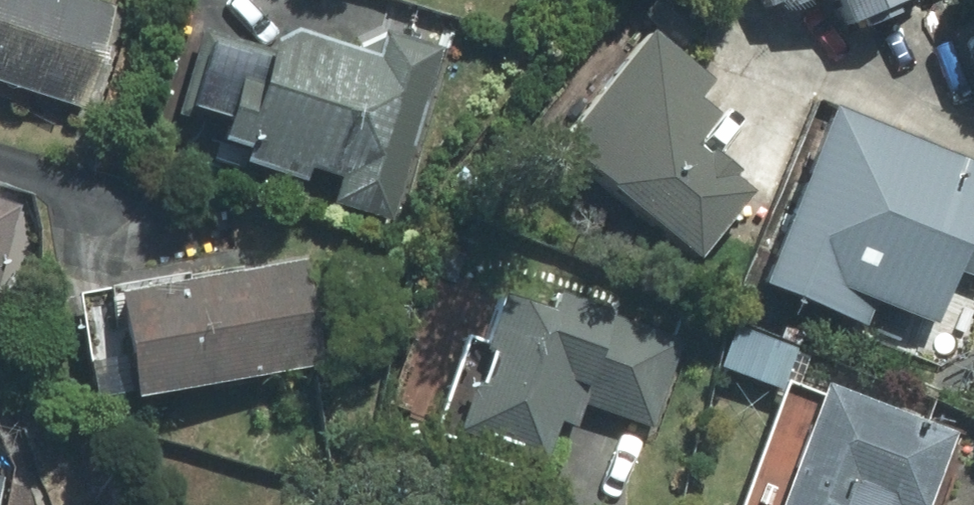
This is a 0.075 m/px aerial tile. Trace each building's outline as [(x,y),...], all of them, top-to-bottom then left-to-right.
[(85,112),(112,14),(60,0),(0,0),(0,89),(85,112)] [(770,28),(826,4),(842,40),(901,13),(895,0),(757,0),(770,28)] [(229,86),(210,163),(303,186),(306,172),(331,178),(322,211),(394,229),(438,53),(366,35),(361,57),(267,33),(252,92),(229,86)] [(708,92),(637,38),(544,157),(685,267),(740,196),(685,153),(709,123),(694,111),(708,92)] [(930,338),(952,280),(973,289),(973,171),(817,112),(747,298),(863,341),(872,317),(930,338)] [(0,207),(0,275),(16,211),(0,207)] [(297,265),(80,308),(98,400),(122,395),(124,406),(318,367),(297,265)] [(661,429),(681,338),(489,297),(478,348),(455,343),(433,448),(539,470),(549,426),(579,432),(583,412),(661,429)] [(950,444),(816,396),(777,504),(928,504),(950,444)]
